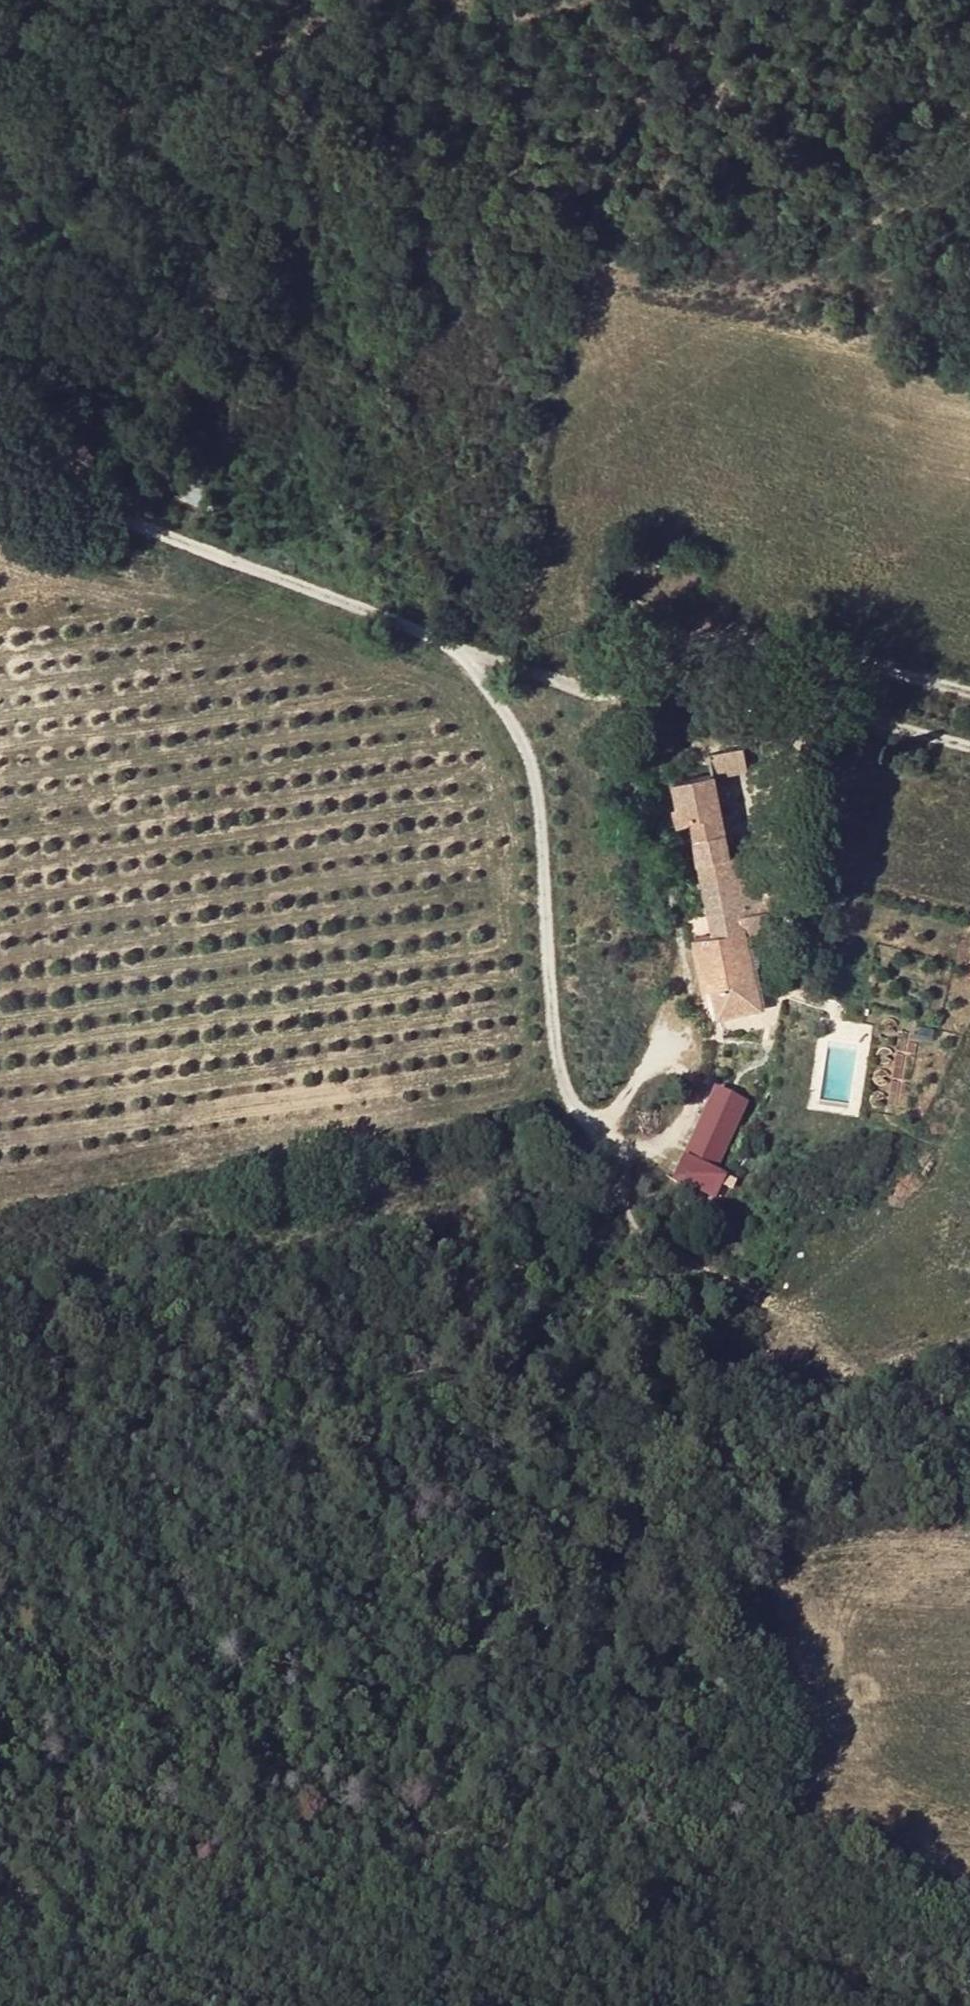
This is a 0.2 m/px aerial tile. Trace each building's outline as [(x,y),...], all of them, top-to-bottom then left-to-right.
[(712,755),(716,775),(717,778),(748,773),(743,749),(712,755)] [(695,823),(708,902),(713,936),(698,939),(706,989),(726,986),(758,981),(751,934),(774,930),(767,892),(759,852),(734,857),(717,778),(716,775),(676,782),(680,805),(676,806),(679,826),(695,823)] [(763,1009),(758,981),(726,986),(731,1014),(763,1009)] [(713,1086),(690,1137),(671,1178),(714,1198),(727,1171),(715,1165),(733,1129),(745,1101),(713,1086)]
